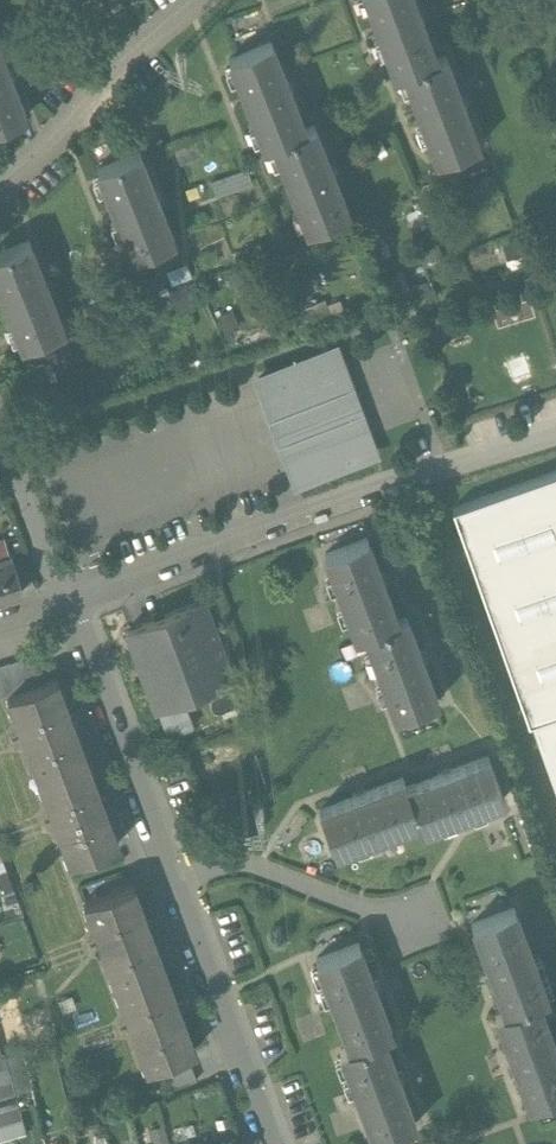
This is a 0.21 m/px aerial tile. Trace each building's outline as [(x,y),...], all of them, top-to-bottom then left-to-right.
[(395,78),(405,74),(439,61),(414,0),(366,0),(395,78)] [(308,131),(273,44),(231,59),(266,148),(276,144),(308,131)] [(26,113),(0,45),(0,123),(26,113)] [(439,61),(405,74),(439,160),(480,145),(446,58),(439,61)] [(308,131),(276,144),(311,231),(351,215),(316,128),(308,131)] [(194,138),(173,147),(181,165),(202,156),(194,138)] [(140,152),(99,168),(134,257),(174,241),(140,152)] [(211,182),(217,198),(242,189),(236,173),(211,182)] [(0,252),(0,284),(24,343),(63,328),(28,241),(0,252)] [(333,349),(258,378),(297,480),(373,451),(333,349)] [(45,373),(40,360),(31,364),(37,376),(45,373)] [(454,511),(555,794),(555,472),(454,511)] [(398,621),(367,539),(324,555),(355,639),(364,636),(395,718),(438,702),(407,618),(398,621)] [(0,560),(0,600),(22,594),(11,557),(0,560)] [(202,602),(128,630),(168,738),(194,728),(182,696),(231,677),(202,602)] [(0,667),(0,696),(46,682),(38,656),(0,667)] [(46,682),(8,696),(39,779),(87,761),(56,678),(46,682)] [(488,757),(406,788),(403,779),(318,810),(335,853),(417,823),(420,831),(504,800),(488,757)] [(87,761),(39,779),(70,862),(118,844),(87,761)] [(7,906),(18,902),(0,857),(0,889),(7,906)] [(132,885),(85,902),(115,985),(163,968),(132,885)] [(514,909),(471,925),(504,1012),(495,1016),(528,1106),(555,1096),(555,1049),(539,1002),(548,999),(514,909)] [(392,1034),(359,944),(316,960),(348,1048),(339,1051),(373,1141),(416,1125),(383,1037),(392,1034)] [(163,968),(115,985),(146,1068),(160,1064),(185,1054),(194,1050),(163,968)] [(185,1054),(160,1064),(170,1090),(195,1080),(185,1054)] [(0,1070),(0,1083),(10,1081),(7,1068),(0,1070)] [(0,1083),(0,1098),(14,1094),(10,1081),(0,1083)] [(0,1098),(0,1112),(18,1107),(14,1094),(0,1098)] [(0,1112),(0,1126),(21,1120),(18,1107),(0,1112)] [(0,1126),(0,1140),(25,1133),(21,1120),(0,1126)] [(150,1129),(155,1143),(160,1143),(167,1142),(163,1126),(150,1129)]
